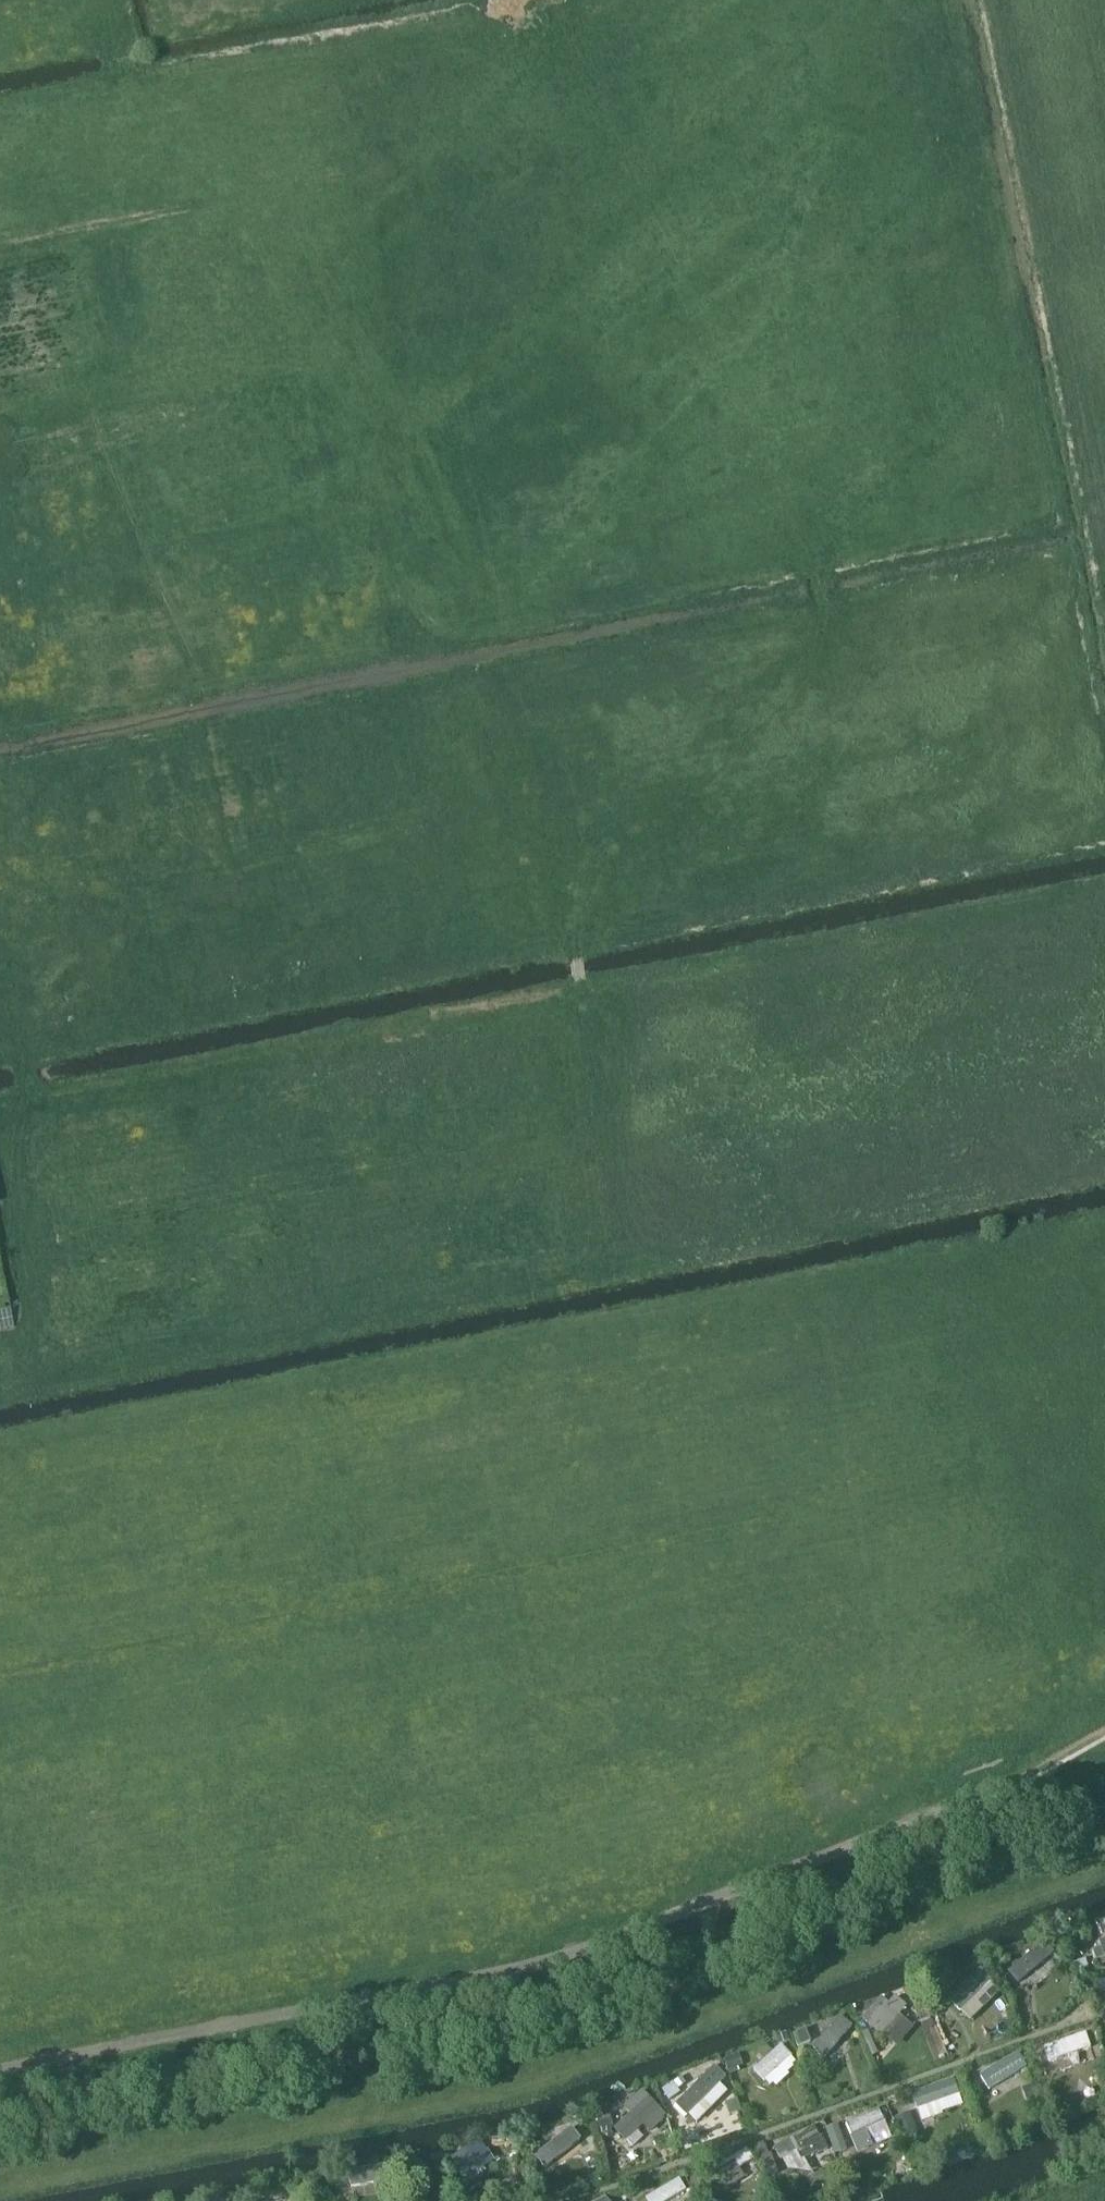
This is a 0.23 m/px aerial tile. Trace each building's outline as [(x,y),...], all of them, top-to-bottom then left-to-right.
[(1043,1937),(1008,1971),(1020,1984),(1055,1950),(1043,1937)] [(1097,1959),(1104,1956),(1104,1938),(1092,1942),(1097,1959)] [(979,1970),(949,1998),(960,2010),(990,1982),(979,1970)] [(895,1995),(869,2025),(883,2037),(909,2007),(895,1995)] [(838,2017),(812,2048),(826,2060),(852,2030),(838,2017)] [(1088,2032),(1044,2046),(1049,2060),(1092,2047),(1088,2032)] [(781,2047),(754,2068),(766,2082),(793,2061),(781,2047)] [(1018,2053),(981,2075),(990,2090),(1027,2068),(1018,2053)] [(714,2066),(677,2106),(692,2119),(728,2080),(714,2066)] [(954,2080),(911,2095),(916,2110),(960,2095),(954,2080)] [(651,2099),(615,2127),(627,2141),(662,2112),(651,2099)] [(879,2111),(845,2123),(850,2136),(884,2124),(879,2111)] [(815,2126),(775,2147),(782,2160),(822,2138),(815,2126)] [(574,2130),(547,2147),(554,2159),(581,2142),(574,2130)] [(480,2143),(453,2161),(464,2178),(491,2160),(480,2143)] [(745,2151),(714,2168),(720,2179),(751,2162),(745,2151)] [(383,2169),(349,2175),(351,2188),(386,2182),(383,2169)] [(646,2198),(648,2200),(667,2200),(686,2191),(680,2180),(646,2198)]
